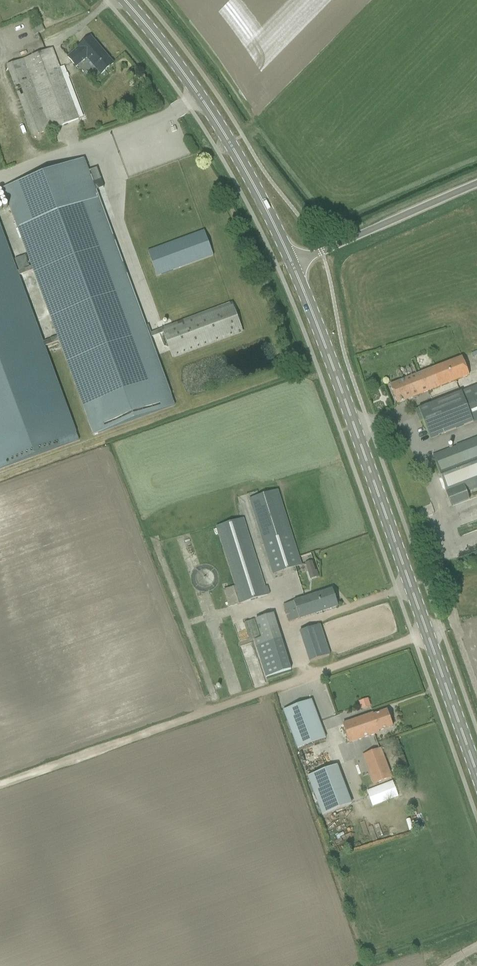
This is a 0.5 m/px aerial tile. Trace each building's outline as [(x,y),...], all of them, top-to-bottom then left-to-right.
[(88,58),(97,69),(102,74),(114,64),(91,37),(67,57),(76,68),(88,58)] [(79,119),(60,68),(57,60),(53,49),(7,67),(6,67),(9,74),(27,68),(43,111),(26,117),(33,137),(44,133),(79,120),(79,119)] [(156,356),(96,191),(95,188),(93,183),(89,172),(85,160),(85,159),(83,159),(69,165),(4,188),(4,189),(15,218),(33,267),(30,268),(26,256),(15,260),(19,272),(17,272),(0,226),(0,471),(79,442),(45,347),(60,342),(94,435),(175,405),(156,356)] [(94,183),(101,180),(97,169),(90,171),(94,183)] [(157,249),(148,252),(158,278),(214,256),(204,232),(204,231),(157,249)] [(178,323),(162,329),(163,333),(170,351),(173,359),(243,333),(234,309),(232,303),(178,323)] [(464,358),(400,383),(390,387),(397,404),(407,401),(471,375),(464,358)] [(415,411),(420,422),(423,421),(430,439),(476,421),(476,387),(415,411)] [(448,498),(452,507),(470,500),(466,491),(476,487),(476,440),(433,457),(448,498)] [(273,575),(302,566),(278,491),(249,500),(273,575)] [(266,588),(244,519),(216,528),(224,554),(227,563),(235,587),(223,591),(229,608),(268,596),(268,595),(270,594),(268,587),(266,588)] [(305,564),(308,571),(315,569),(313,561),(305,564)] [(290,623),(329,610),(338,607),(332,590),(323,593),(284,606),(290,623)] [(284,647),(274,615),(255,620),(261,638),(254,640),(259,655),(284,647)] [(321,625),(299,632),(309,663),(330,655),(321,625)] [(312,701),(283,712),(297,750),(326,739),(312,701)] [(373,715),(364,718),(344,724),(350,743),(370,736),(380,733),(379,732),(393,727),(388,711),(374,716),(373,715)] [(378,750),(374,751),(362,756),(363,756),(374,786),(393,778),(390,772),(381,749),(378,750)] [(336,766),(312,775),(308,777),(323,816),(352,805),(337,766),(336,766)] [(393,782),(367,792),(373,807),(399,797),(393,782)]
